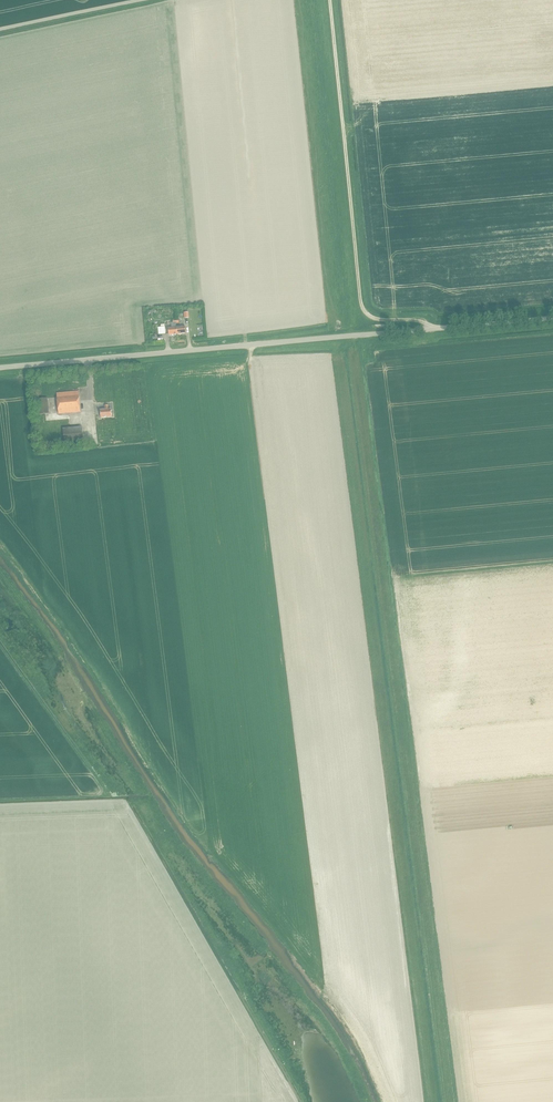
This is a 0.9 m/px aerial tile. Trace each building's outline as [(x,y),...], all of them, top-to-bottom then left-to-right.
[(177,333),(176,326),(176,322),(175,318),(172,319),(173,322),(171,322),(171,327),(168,327),(168,334),(177,333)] [(80,412),(79,400),(78,391),(56,393),(58,414),(80,412)] [(36,399),(38,414),(48,413),(47,398),(36,399)] [(111,416),(111,408),(109,409),(108,404),(105,405),(105,409),(100,409),(101,417),(111,416)] [(83,427),(63,428),(65,443),(84,441),(83,427)]
